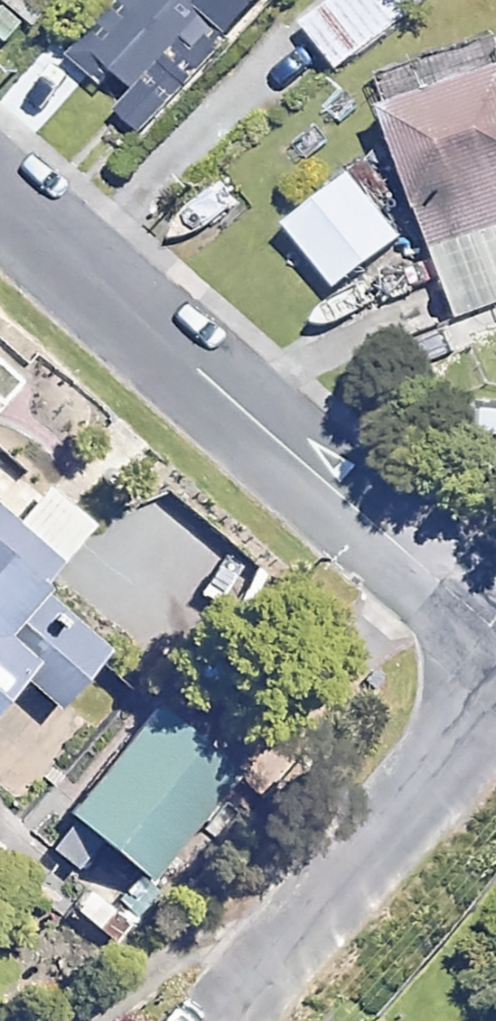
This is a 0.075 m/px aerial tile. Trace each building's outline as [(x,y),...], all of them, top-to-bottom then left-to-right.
[(256,0),(149,0),(99,53),(133,85),(173,42),(188,57),(217,26),(225,33),(256,0)] [(415,0),(326,0),(299,21),(336,69),(419,5),(415,0)] [(437,209),(451,243),(426,253),(453,322),(495,305),(495,60),(379,109),(424,215),(437,209)] [(398,237),(348,170),(282,219),(331,286),(398,237)] [(0,351),(0,397),(23,370),(0,351)] [(470,404),(470,434),(495,434),(495,404),(470,404)] [(0,514),(0,689),(18,669),(56,703),(104,651),(35,587),(92,525),(46,483),(9,523),(0,514)] [(234,775),(149,706),(39,841),(73,868),(98,837),(150,879),(234,775)]
